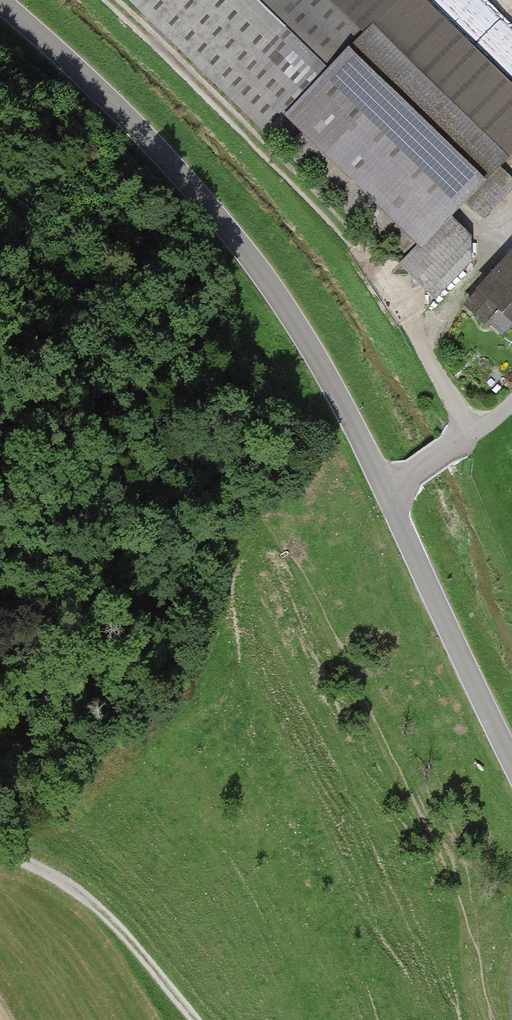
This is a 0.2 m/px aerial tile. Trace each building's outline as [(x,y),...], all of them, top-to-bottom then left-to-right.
[(443,301),(476,267),(477,241),(454,219),(511,159),(511,150),(356,0),(320,0),(231,92),(294,153),(313,133),(428,244),(406,266),(443,301)] [(473,307),(490,323),(503,308),(511,316),(511,265),(473,307)]
